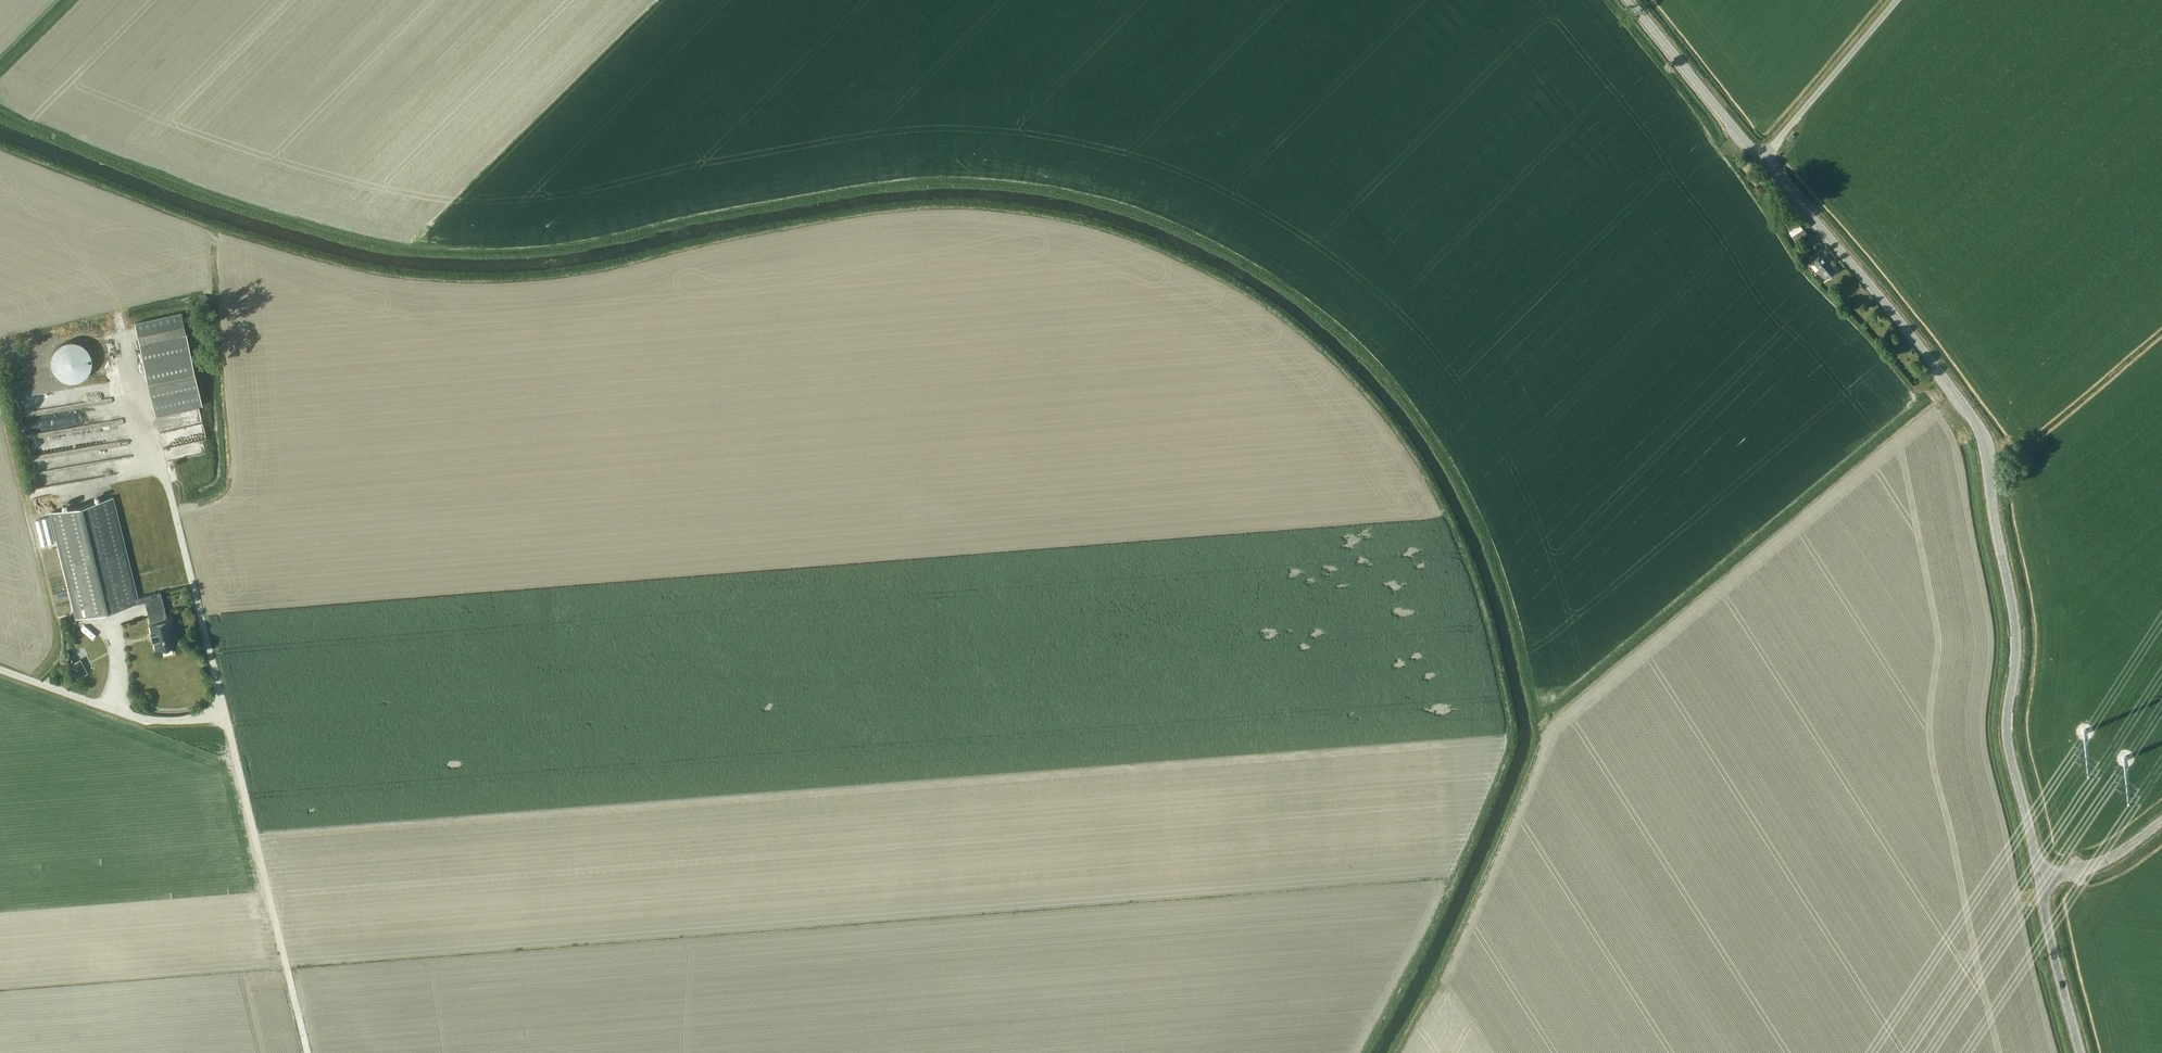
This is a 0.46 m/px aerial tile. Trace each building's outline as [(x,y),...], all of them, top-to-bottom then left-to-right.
[(1788,220),(1794,216),(1789,210),(1783,214),(1788,220)] [(1803,228),(1800,224),(1789,231),(1792,236),(1803,228)] [(1795,235),(1799,241),(1808,235),(1804,229),(1795,235)] [(1829,258),(1822,249),(1811,258),(1820,268),(1817,271),(1824,280),(1828,277),(1837,270),(1828,259),(1829,258)] [(156,415),(202,405),(182,312),(135,322),(156,415)] [(68,356),(67,355),(58,357),(62,381),(90,376),(86,353),(68,356)] [(200,439),(166,446),(168,458),(208,450),(203,424),(197,425),(200,439)] [(53,467),(87,465),(86,454),(53,456),(53,467)] [(51,511),(78,617),(147,599),(153,622),(150,623),(152,632),(151,632),(153,640),(154,639),(156,648),(162,647),(164,654),(173,652),(171,644),(177,643),(170,617),(168,618),(161,590),(137,596),(112,496),(51,511)] [(55,542),(49,517),(36,520),(42,546),(55,542)] [(77,678),(88,672),(80,658),(69,664),(77,678)]
